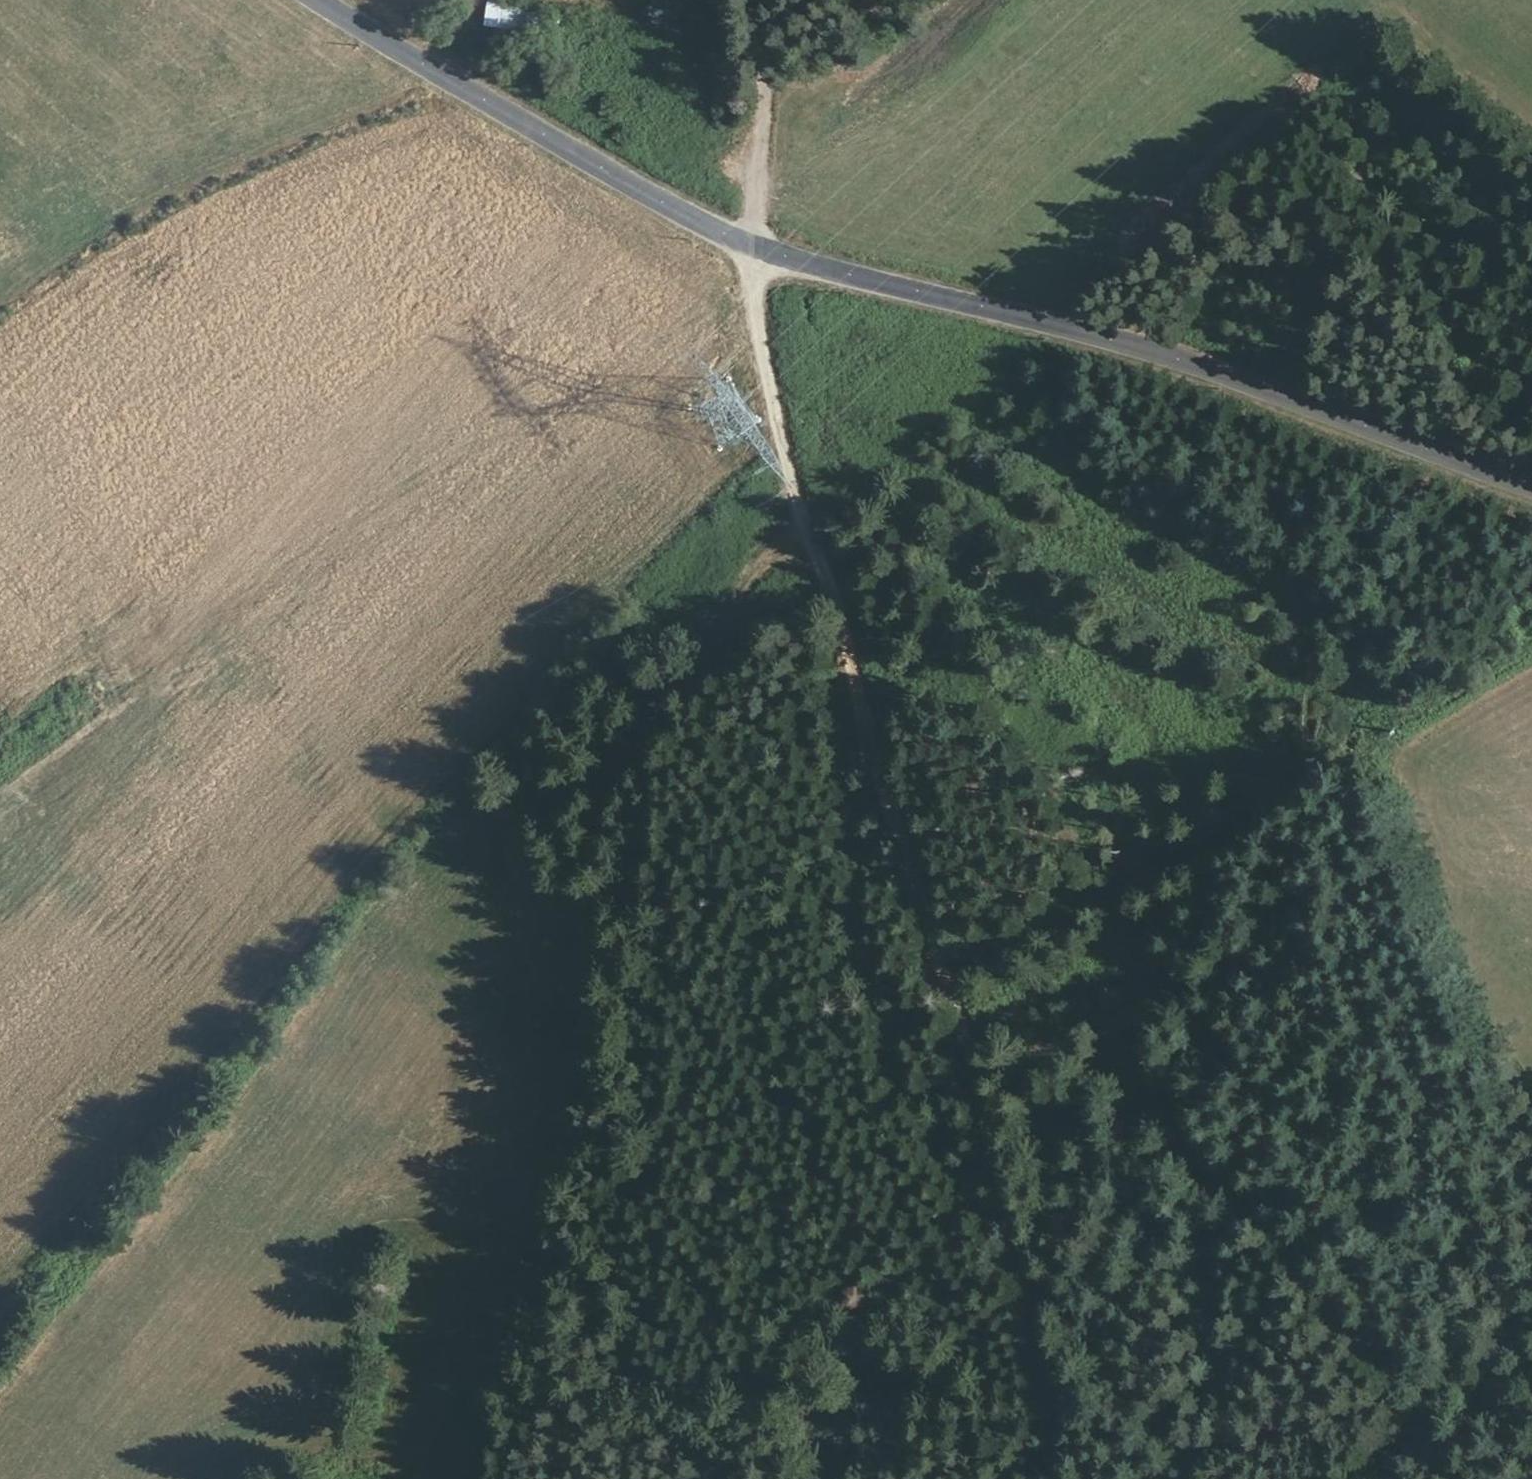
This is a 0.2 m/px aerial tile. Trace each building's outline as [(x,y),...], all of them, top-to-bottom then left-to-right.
[(488,5),(485,25),(541,32),(543,12),(488,5)]
